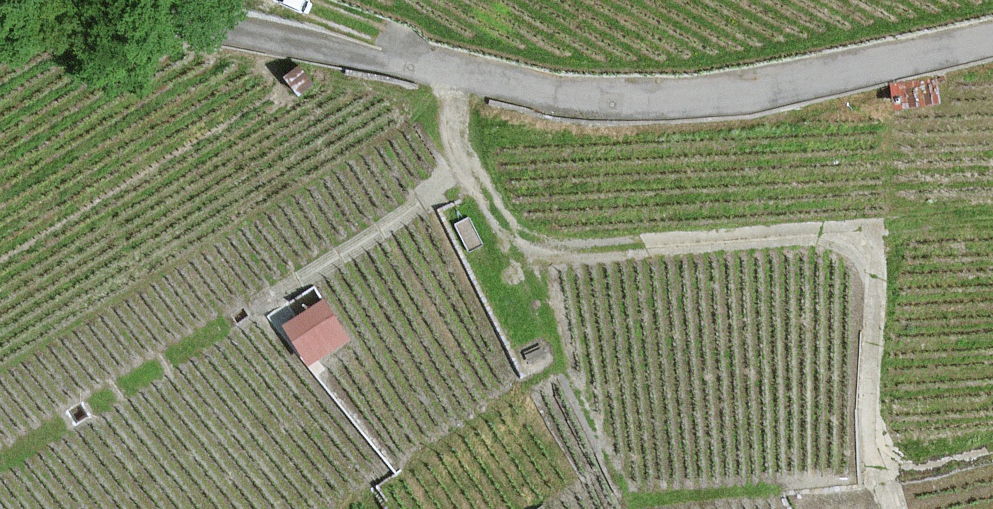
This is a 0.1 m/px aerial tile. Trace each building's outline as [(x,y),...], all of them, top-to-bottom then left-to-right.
[(345,340),(321,303),(285,326),(309,363),(345,340)]
